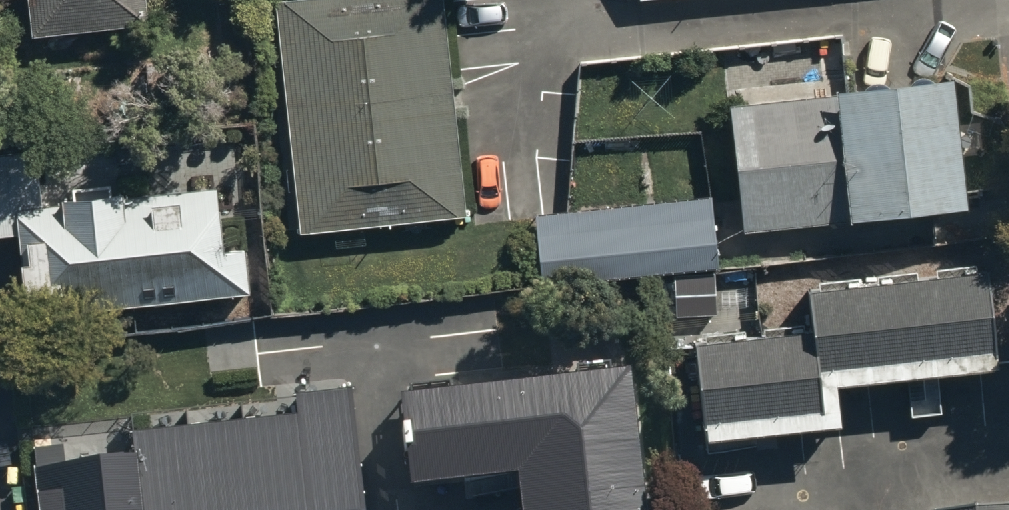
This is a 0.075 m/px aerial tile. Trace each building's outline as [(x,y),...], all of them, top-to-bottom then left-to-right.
[(26,49),(147,37),(143,0),(21,0),(26,49)] [(303,241),(457,226),(435,0),(344,0),(280,6),(303,241)] [(930,92),(729,114),(743,240),(944,217),(930,92)] [(0,163),(0,238),(6,237),(3,204),(39,200),(34,159),(0,163)] [(20,234),(27,312),(83,306),(84,316),(246,300),(241,253),(223,255),(217,199),(111,209),(109,193),(39,200),(3,204),(6,237),(20,234)] [(701,198),(524,221),(532,285),(709,262),(701,198)] [(974,275),(801,291),(806,336),(810,393),(984,377),(974,275)] [(682,345),(688,436),(812,427),(810,393),(806,336),(682,345)] [(282,376),(284,400),(136,416),(139,438),(28,450),(35,509),(268,509),(310,506),(311,509),(367,509),(352,369),(282,376)] [(607,381),(388,410),(400,496),(502,482),(506,509),(624,509),(607,381)]
